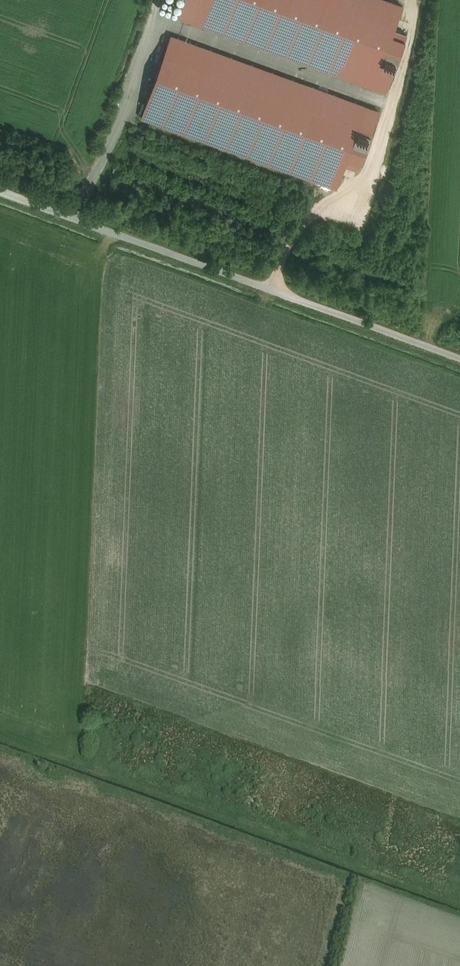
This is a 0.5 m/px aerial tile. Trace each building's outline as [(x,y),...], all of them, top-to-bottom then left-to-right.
[(404,0),(184,0),(178,18),(387,92),(409,31),(396,26),(405,0),(404,0)] [(380,109),(172,33),(139,118),(339,189),(345,164),(359,169),(380,109)]
